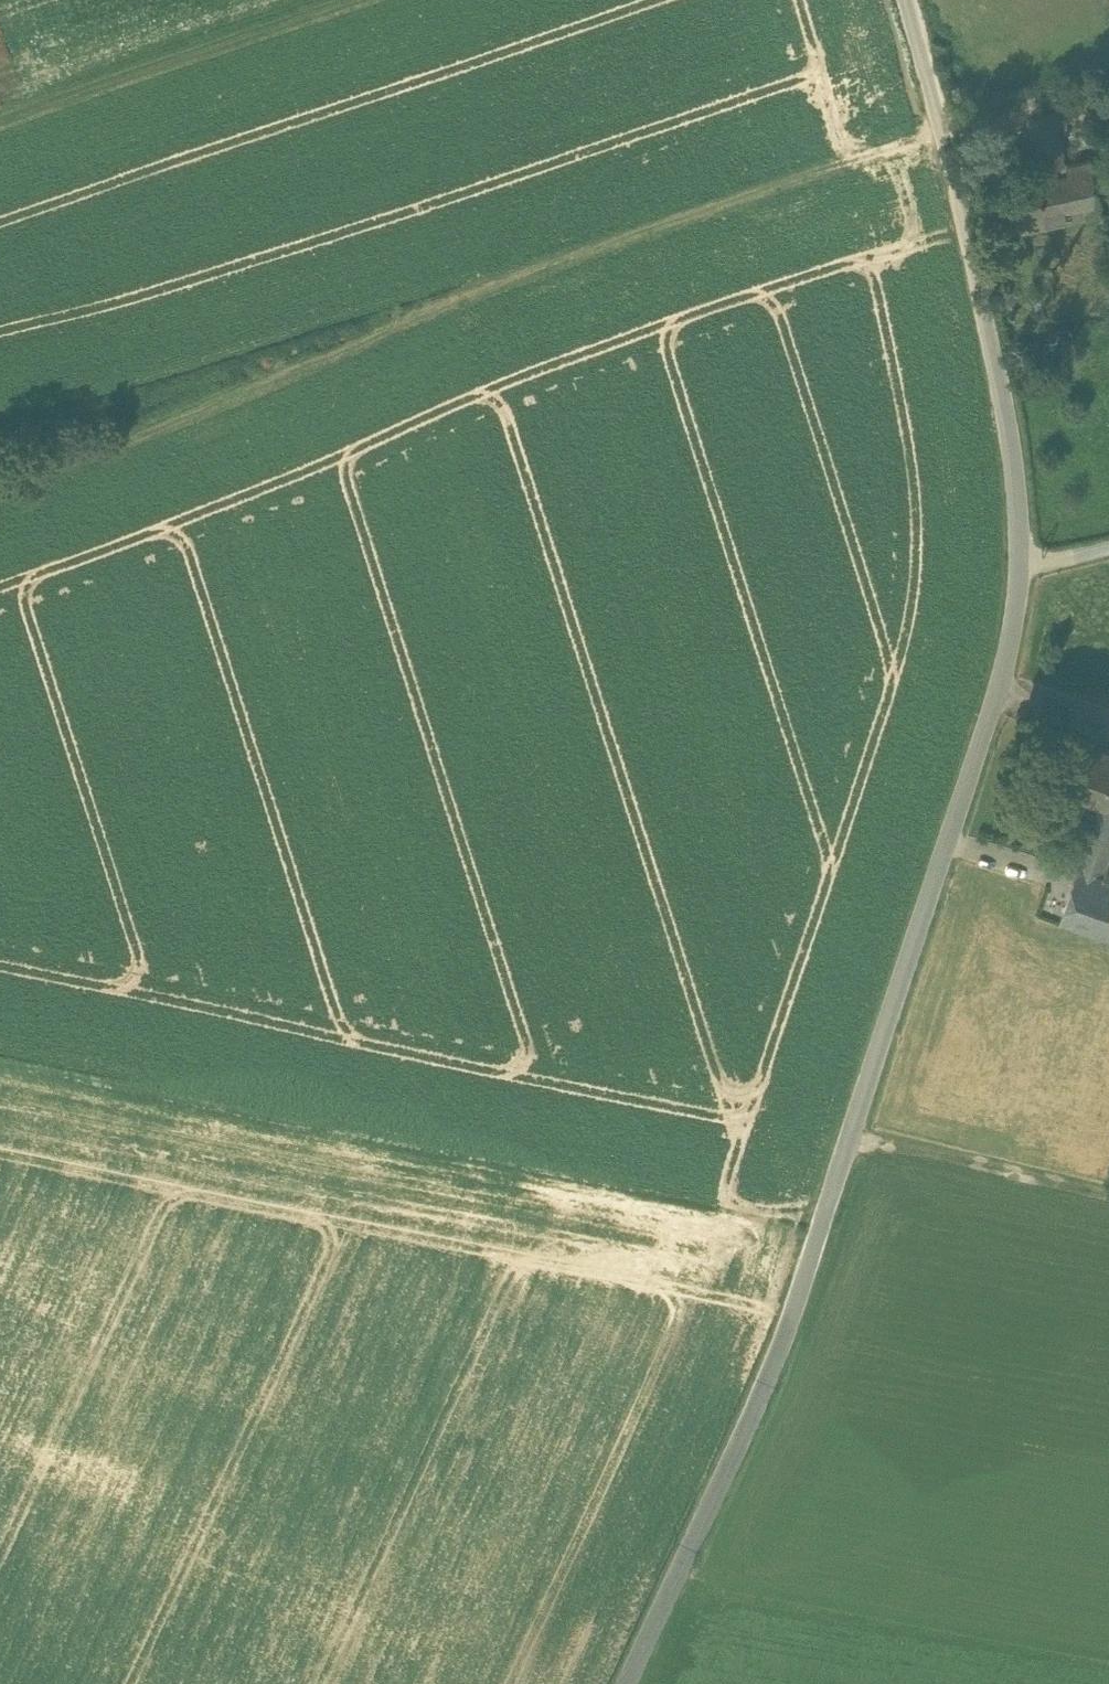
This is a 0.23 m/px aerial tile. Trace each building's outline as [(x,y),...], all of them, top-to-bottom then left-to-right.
[(1029,119),(1040,170),(1066,163),(1056,113),(1029,119)] [(1019,233),(1102,214),(1091,158),(1066,163),(1040,170),(1008,177),(1019,233)] [(1075,738),(1057,789),(1101,804),(1108,782),(1108,749),(1075,738)] [(1101,804),(1080,867),(1103,874),(1108,857),(1108,806),(1101,804)] [(1080,867),(1062,919),(1108,935),(1108,876),(1103,874),(1080,867)]
